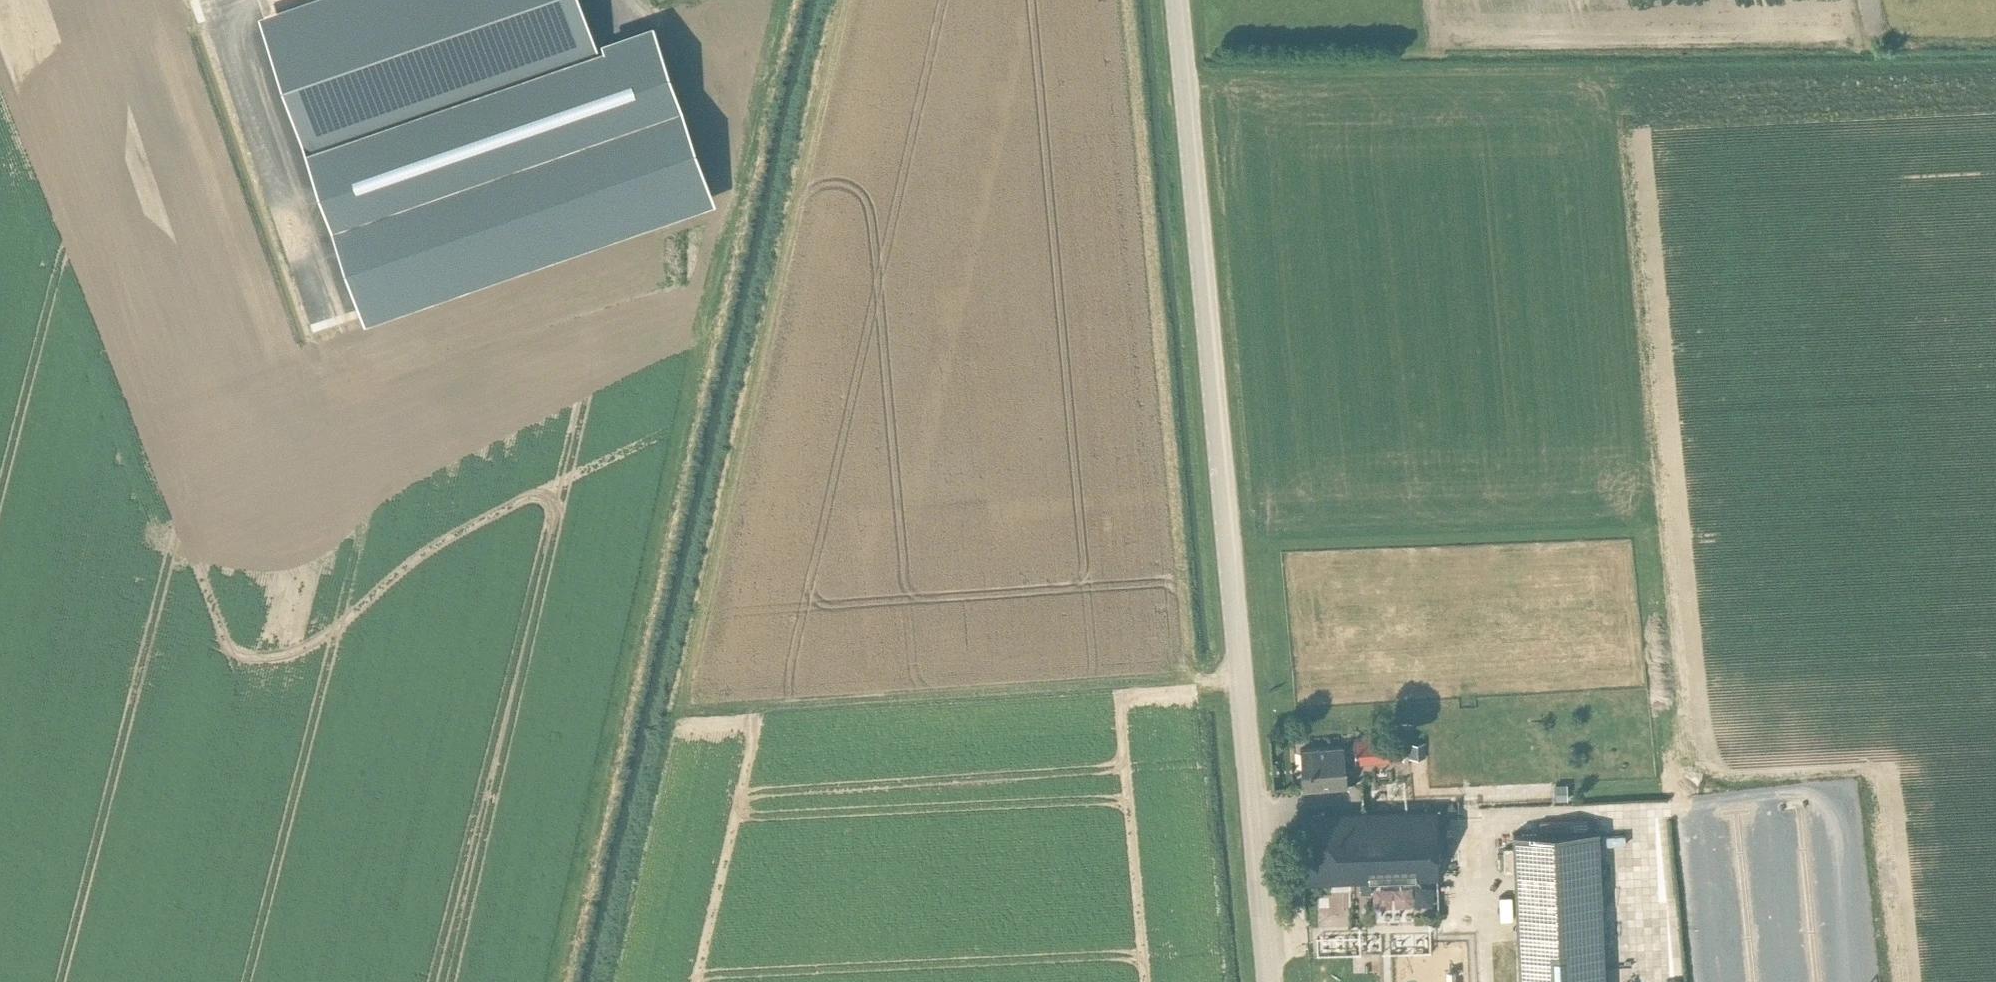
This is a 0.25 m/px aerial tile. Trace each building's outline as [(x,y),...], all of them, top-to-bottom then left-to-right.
[(265,33),(298,130),(591,29),(581,0),(361,0),(265,33)] [(651,30),(309,148),(362,302),(704,184),(651,30)] [(1353,741),(1354,761),(1403,757),(1402,737),(1353,741)] [(1424,743),(1409,743),(1409,758),(1425,758),(1424,743)] [(1300,748),(1302,788),(1347,785),(1344,744),(1300,748)] [(1435,809),(1303,814),(1306,884),(1437,879),(1436,870),(1476,869),(1475,845),(1482,844),(1480,813),(1455,814),(1435,815),(1435,809)] [(1512,835),(1518,981),(1604,981),(1598,831),(1512,835)]
